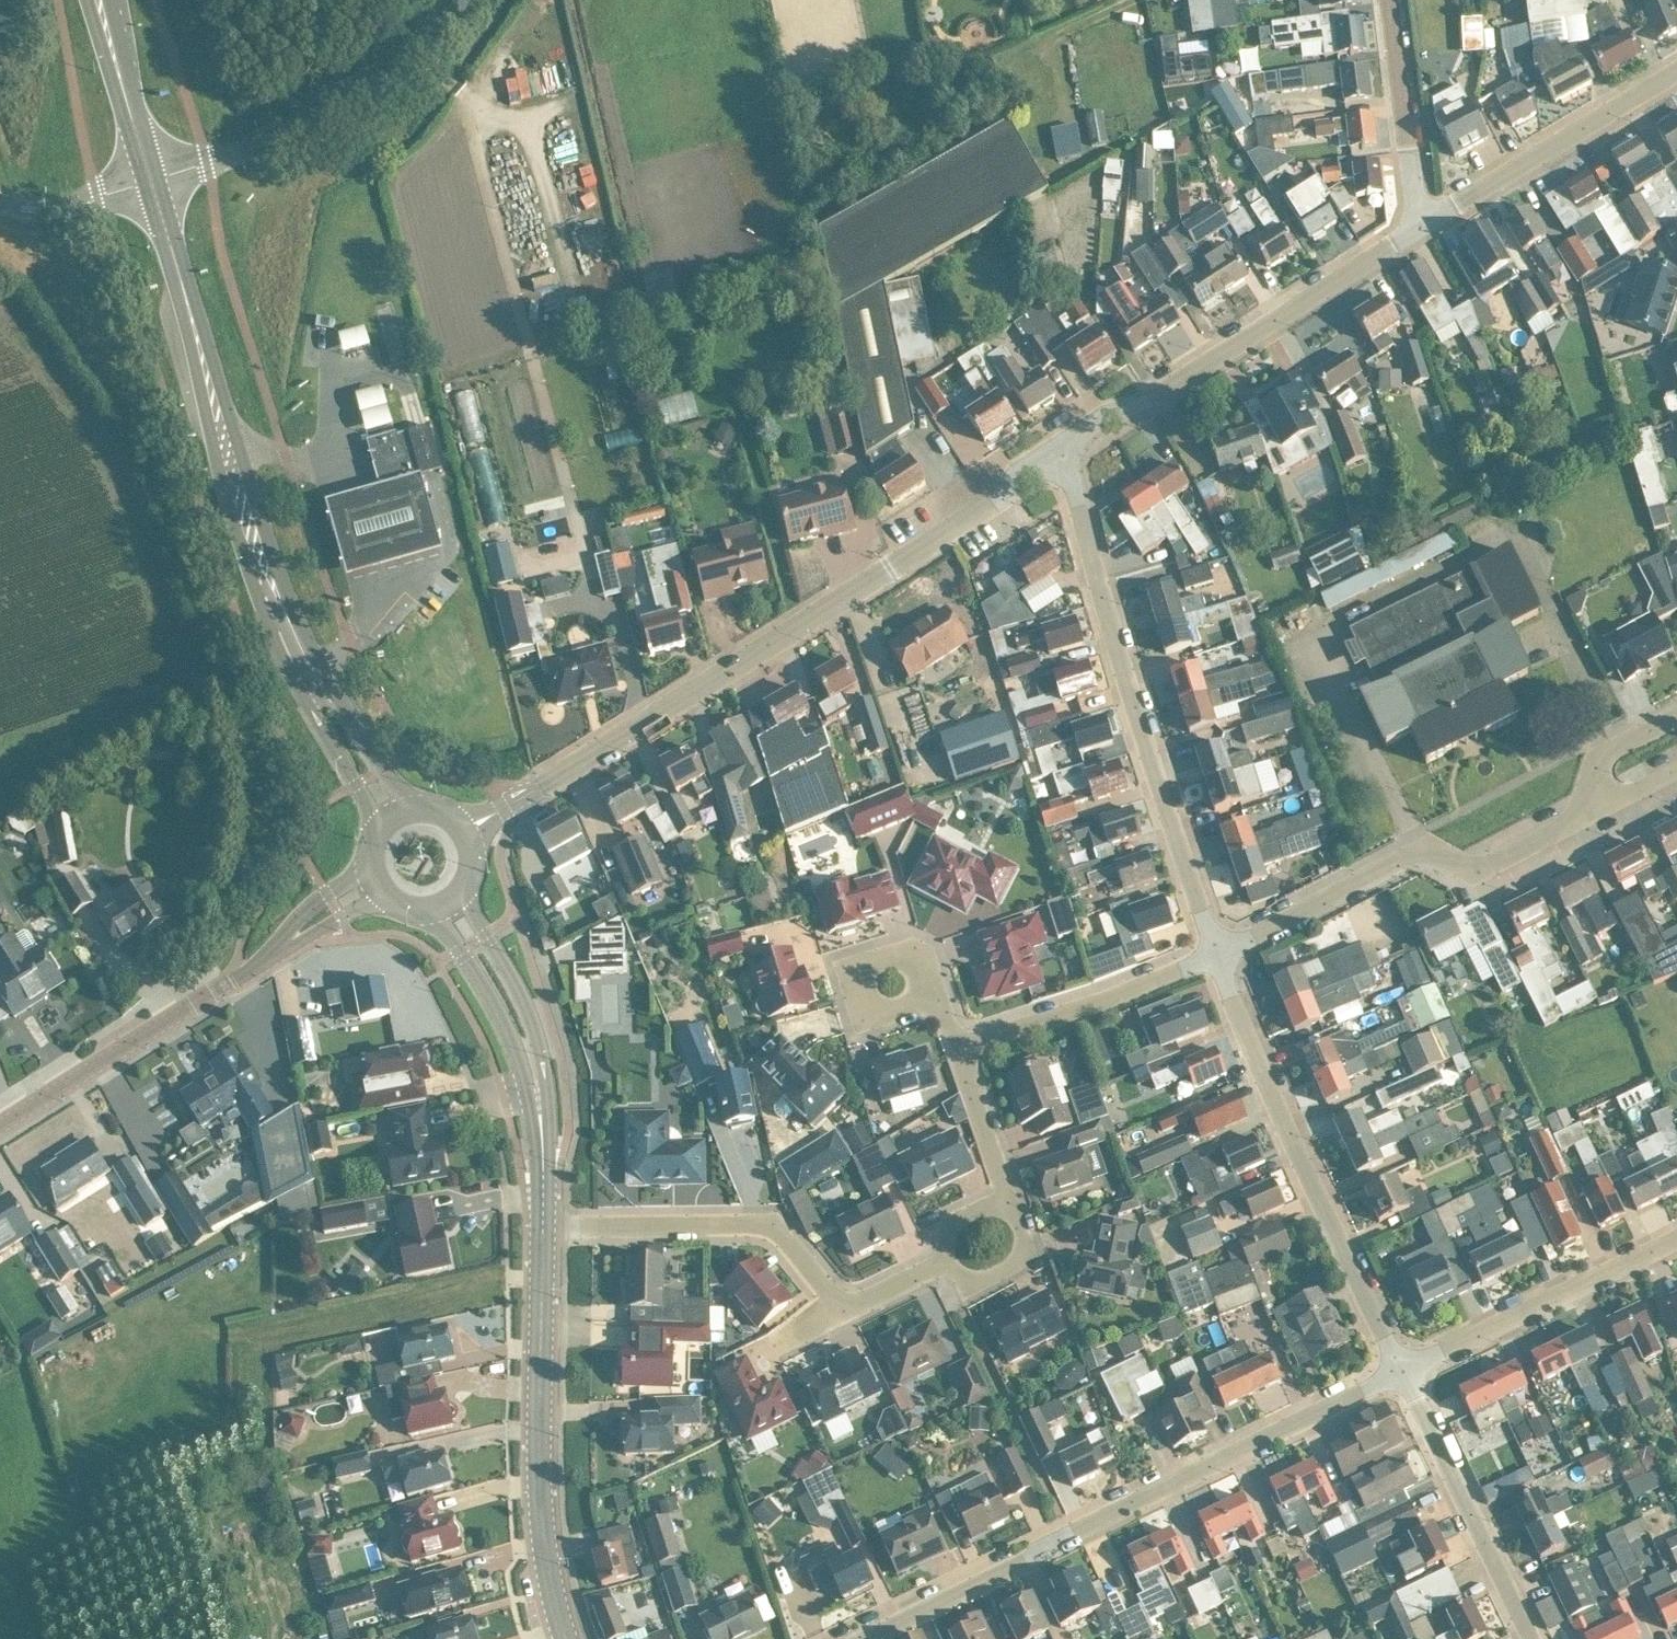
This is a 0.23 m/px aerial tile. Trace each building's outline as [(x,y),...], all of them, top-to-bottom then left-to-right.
[(1215,31),(1239,28),(1235,0),(1211,0),(1215,31)] [(1319,9),(1333,7),(1334,8),(1345,7),(1345,8),(1348,8),(1348,6),(1360,5),(1359,0),(1318,0),(1319,9)] [(1527,1),(1530,18),(1530,23),(1564,18),(1564,20),(1587,17),(1584,0),(1527,0),(1527,1)] [(1647,9),(1643,11),(1658,41),(1676,32),(1676,21),(1666,0),(1665,0),(1656,4),(1654,0),(1643,0),(1647,9)] [(1592,35),(1590,36),(1592,50),(1594,54),(1593,54),(1605,77),(1640,59),(1628,36),(1626,37),(1617,21),(1616,21),(1607,4),(1588,14),(1592,35)] [(1274,50),(1324,44),(1326,58),(1354,55),(1354,53),(1366,52),(1362,22),(1335,25),(1336,27),(1323,29),(1321,17),(1271,23),(1272,28),(1274,46),(1274,50)] [(1482,19),(1467,20),(1468,33),(1483,32),(1482,19)] [(1272,28),(1259,29),(1260,48),(1274,46),(1272,28)] [(1157,41),(1162,84),(1210,78),(1207,56),(1177,60),(1174,39),(1157,41)] [(1573,49),(1563,54),(1558,43),(1533,57),(1535,72),(1538,70),(1555,104),(1592,84),(1573,49)] [(1513,126),(1536,114),(1526,94),(1536,89),(1529,76),(1534,74),(1526,47),(1505,53),(1514,84),(1496,94),(1513,126)] [(1305,68),(1279,71),(1281,92),(1307,89),(1308,90),(1326,88),(1326,87),(1343,85),(1345,102),(1371,99),(1368,69),(1359,70),(1358,62),(1305,68)] [(1251,75),(1249,75),(1252,99),(1253,99),(1267,97),(1267,94),(1264,73),(1251,75)] [(1228,83),(1211,93),(1235,134),(1252,124),(1228,83)] [(1491,138),(1473,105),(1472,105),(1469,99),(1468,100),(1460,86),(1433,100),(1435,119),(1435,120),(1447,143),(1455,157),(1491,138)] [(1102,113),(1086,116),(1091,147),(1107,144),(1102,113)] [(1365,148),(1377,146),(1373,116),(1315,124),(1317,138),(1336,136),(1336,134),(1349,133),(1351,151),(1366,149),(1365,148)] [(1276,153),(1273,137),(1295,134),(1293,117),(1256,122),(1259,148),(1276,153)] [(1676,194),(1676,119),(1671,117),(1660,123),(1660,129),(1657,131),(1676,163),(1663,171),(1676,194)] [(1158,129),(1154,131),(1154,148),(1154,150),(1175,150),(1172,121),(1158,129)] [(1010,124),(818,234),(866,457),(868,456),(878,476),(859,487),(875,512),(890,502),(893,507),(926,486),(910,461),(895,439),(914,427),(901,366),(937,359),(932,337),(920,280),(886,288),(1050,193),(1010,124)] [(1612,157),(1630,186),(1635,195),(1649,187),(1659,204),(1647,211),(1640,199),(1632,203),(1620,211),(1640,244),(1676,222),(1676,194),(1663,171),(1655,157),(1648,161),(1637,142),(1612,157)] [(1203,151),(1209,169),(1227,164),(1222,145),(1203,151)] [(1136,148),(1135,171),(1137,171),(1137,203),(1154,203),(1154,150),(1154,148),(1136,148)] [(1258,150),(1248,155),(1250,157),(1261,176),(1289,159),(1258,150)] [(1396,156),(1401,181),(1409,180),(1404,155),(1396,156)] [(1317,171),(1322,170),(1324,183),(1355,180),(1357,197),(1368,195),(1368,197),(1371,196),(1371,195),(1383,193),(1379,164),(1355,166),(1354,158),(1316,162),(1317,171)] [(1103,189),(1104,196),(1103,201),(1116,202),(1118,191),(1121,191),(1124,169),(1124,161),(1108,159),(1106,167),(1103,189)] [(1605,167),(1595,174),(1601,184),(1611,178),(1605,167)] [(1545,199),(1557,218),(1565,232),(1593,214),(1620,259),(1633,251),(1639,247),(1617,210),(1619,209),(1611,197),(1603,201),(1586,173),(1563,188),(1564,189),(1546,200),(1546,199),(1545,199)] [(1284,198),(1290,206),(1296,217),(1295,217),(1303,229),(1304,229),(1311,239),(1336,223),(1322,201),(1330,196),(1318,177),(1284,198)] [(1354,205),(1341,184),(1328,192),(1341,212),(1354,205)] [(1190,198),(1179,198),(1180,213),(1180,216),(1191,215),(1190,198)] [(1295,248),(1264,199),(1252,207),(1270,236),(1254,247),(1267,266),(1295,248)] [(1205,260),(1204,261),(1225,294),(1248,279),(1227,246),(1217,252),(1207,237),(1228,224),(1215,205),(1182,226),(1191,241),(1194,246),(1195,245),(1205,260)] [(1255,228),(1243,209),(1227,219),(1240,239),(1255,228)] [(1528,209),(1505,223),(1523,253),(1534,246),(1550,271),(1561,265),(1528,209)] [(1523,286),(1519,279),(1519,278),(1500,244),(1489,225),(1485,228),(1466,239),(1463,241),(1467,248),(1454,256),(1454,255),(1453,255),(1464,274),(1480,301),(1509,284),(1514,292),(1527,325),(1547,313),(1529,282),(1523,286)] [(1665,233),(1676,254),(1676,226),(1665,233)] [(1170,279),(1191,265),(1173,237),(1152,251),(1170,279)] [(1576,241),(1558,252),(1578,283),(1596,272),(1576,241)] [(1171,283),(1147,246),(1132,255),(1156,293),(1171,283)] [(1620,259),(1581,283),(1585,297),(1640,264),(1633,251),(1620,259)] [(1200,275),(1187,284),(1202,308),(1225,294),(1204,261),(1195,267),(1200,275)] [(1114,269),(1123,283),(1132,277),(1122,263),(1114,269)] [(1401,277),(1412,295),(1435,334),(1456,321),(1479,360),(1476,361),(1483,376),(1494,371),(1489,357),(1490,356),(1481,331),(1480,331),(1478,323),(1470,303),(1452,313),(1423,264),(1401,277)] [(1616,320),(1664,336),(1676,299),(1676,275),(1645,264),(1633,297),(1625,295),(1616,320)] [(1542,275),(1529,282),(1547,313),(1560,306),(1542,275)] [(1113,313),(1111,313),(1120,327),(1119,328),(1123,334),(1134,352),(1158,337),(1128,291),(1123,283),(1113,290),(1113,313)] [(1152,307),(1137,285),(1128,291),(1158,337),(1180,322),(1165,299),(1152,307)] [(1113,313),(1113,289),(1097,289),(1098,314),(1113,313)] [(1355,316),(1379,354),(1395,345),(1388,334),(1400,326),(1383,298),(1355,316)] [(1028,316),(1034,325),(1051,354),(1068,341),(1044,304),(1027,315),(1028,316)] [(1102,367),(1101,365),(1113,357),(1114,359),(1115,358),(1103,340),(1081,305),(1060,319),(1068,331),(1076,326),(1083,337),(1069,347),(1076,358),(1087,376),(1102,367)] [(1056,362),(1051,354),(1034,325),(1028,316),(1015,325),(1028,346),(1043,370),(1056,362)] [(383,321),(355,328),(360,347),(388,340),(383,321)] [(1402,347),(1414,385),(1430,380),(1418,342),(1402,347)] [(1010,392),(1014,390),(1030,414),(1056,397),(1039,372),(1025,381),(1003,347),(994,353),(987,343),(978,349),(987,363),(996,378),(1000,375),(1010,392)] [(996,378),(987,363),(978,349),(965,358),(974,371),(965,377),(974,391),(972,393),(981,407),(968,415),(985,442),(1004,430),(1003,429),(1013,423),(1014,424),(1015,423),(990,381),(996,378)] [(1665,354),(1676,392),(1676,350),(1665,354)] [(1347,355),(1316,375),(1329,395),(1348,383),(1356,395),(1357,395),(1361,401),(1372,393),(1347,355)] [(1540,370),(1529,375),(1534,388),(1546,383),(1541,372),(1540,370)] [(1480,374),(1474,376),(1482,394),(1487,391),(1480,374)] [(1311,395),(1301,376),(1281,387),(1286,396),(1262,410),(1283,449),(1286,456),(1292,457),(1300,453),(1301,448),(1298,441),(1315,432),(1312,426),(1324,420),(1318,410),(1319,409),(1311,395)] [(1401,377),(1379,377),(1379,390),(1401,390),(1401,377)] [(931,379),(917,389),(935,416),(949,406),(931,379)] [(837,384),(827,387),(831,403),(841,400),(837,384)] [(1489,395),(1480,399),(1487,416),(1505,408),(1497,390),(1488,394),(1489,395)] [(1668,412),(1673,413),(1676,412),(1676,394),(1668,397),(1665,402),(1668,412)] [(817,409),(830,457),(858,449),(846,402),(817,409)] [(1328,419),(1347,465),(1366,457),(1347,412),(1328,419)] [(722,425),(715,437),(730,445),(737,433),(722,425)] [(397,433),(368,442),(380,483),(398,487),(412,483),(411,481),(425,477),(433,475),(440,472),(443,472),(430,427),(428,428),(420,430),(412,432),(398,436),(397,433)] [(1211,443),(1218,463),(1221,472),(1267,456),(1256,427),(1211,443)] [(1627,436),(1626,437),(1637,470),(1656,464),(1662,463),(1652,429),(1627,436)] [(1197,556),(1202,563),(1214,556),(1209,548),(1210,548),(1176,496),(1189,488),(1175,465),(1148,482),(1177,525),(1196,556),(1197,556)] [(418,472),(326,497),(346,571),(438,547),(418,472)] [(1210,512),(1224,505),(1210,478),(1197,485),(1210,512)] [(824,534),(825,538),(857,530),(844,481),(814,490),(811,494),(779,503),(790,543),(824,534)] [(1134,538),(1144,554),(1169,539),(1165,532),(1177,525),(1148,482),(1122,499),(1137,521),(1151,512),(1158,524),(1134,538)] [(656,521),(671,518),(668,507),(658,509),(655,499),(634,504),(638,521),(656,517),(656,521)] [(1440,522),(1418,534),(1422,543),(1478,515),(1471,501),(1438,518),(1440,522)] [(1648,509),(1655,529),(1670,524),(1664,505),(1648,509)] [(1376,520),(1363,527),(1371,541),(1384,535),(1376,520)] [(1229,526),(1220,535),(1228,542),(1237,533),(1229,526)] [(625,528),(610,532),(616,553),(631,549),(625,528)] [(1033,531),(1022,539),(1027,547),(1038,539),(1033,531)] [(1323,589),(1364,567),(1345,531),(1304,552),(1323,589)] [(1449,532),(1384,564),(1392,581),(1457,549),(1449,532)] [(524,534),(504,537),(509,577),(529,574),(524,534)] [(758,539),(693,556),(705,601),(735,593),(734,589),(768,580),(763,559),(758,539)] [(660,616),(643,620),(652,655),(685,646),(677,615),(691,612),(682,577),(685,576),(677,546),(644,555),(653,589),(660,616)] [(1296,546),(1280,552),(1285,567),(1301,561),(1296,546)] [(1021,595),(1061,569),(1047,547),(993,582),(998,590),(980,602),(989,628),(1036,619),(1021,595)] [(611,552),(594,556),(600,577),(617,573),(613,558),(611,552)] [(1236,552),(1223,557),(1231,578),(1243,573),(1236,552)] [(1508,552),(1350,629),(1381,692),(1364,700),(1386,746),(1412,734),(1427,764),(1517,720),(1502,689),(1528,677),(1505,630),(1538,614),(1508,552)] [(628,554),(613,558),(617,573),(632,569),(628,554)] [(1191,568),(1188,556),(1175,559),(1179,572),(1191,568)] [(1665,560),(1672,582),(1676,580),(1676,557),(1665,560)] [(1181,574),(1186,590),(1213,582),(1209,566),(1181,574)] [(1369,572),(1320,596),(1328,612),(1377,588),(1369,572)] [(1158,625),(1198,613),(1198,612),(1206,610),(1202,596),(1179,603),(1174,587),(1149,594),(1158,625)] [(1583,592),(1566,600),(1574,617),(1581,614),(1586,598),(1583,592)] [(537,646),(550,643),(541,605),(524,609),(521,596),(518,596),(497,602),(510,653),(537,646)] [(1263,634),(1248,597),(1227,603),(1239,642),(1263,634)] [(891,647),(911,678),(966,643),(946,611),(922,627),(920,623),(906,632),(908,636),(891,647)] [(1158,625),(1167,655),(1202,645),(1197,629),(1203,627),(1198,613),(1158,625)] [(1670,651),(1660,631),(1652,615),(1606,639),(1613,652),(1610,654),(1625,683),(1650,670),(1646,663),(1670,651)] [(1046,642),(1050,655),(1083,645),(1076,620),(1014,638),(1019,651),(1046,642)] [(554,660),(550,643),(537,646),(544,674),(552,672),(556,688),(554,689),(558,705),(574,701),(573,698),(584,695),(583,693),(594,690),(595,692),(616,687),(606,647),(554,660)] [(1008,666),(1013,681),(1042,671),(1037,656),(1008,666)] [(839,715),(851,708),(843,695),(857,687),(842,662),(817,676),(830,700),(819,707),(827,721),(838,714),(839,715)] [(1252,681),(1253,681),(1248,666),(1202,680),(1197,665),(1172,673),(1181,703),(1252,681)] [(1068,672),(1034,682),(1037,689),(1041,700),(1060,694),(1063,703),(1076,699),(1097,692),(1089,666),(1068,672)] [(1256,695),(1252,681),(1181,703),(1190,733),(1215,725),(1211,710),(1256,695)] [(802,736),(794,722),(810,713),(795,689),(765,706),(779,731),(758,743),(786,835),(846,811),(850,809),(825,732),(804,744),(800,737),(802,736)] [(1024,691),(1009,696),(1010,697),(1013,707),(1028,702),(1025,693),(1024,691)] [(1253,703),(1258,721),(1259,722),(1295,710),(1289,692),(1253,703)] [(889,749),(882,728),(872,699),(855,705),(871,755),(889,749)] [(1026,715),(1024,716),(1030,733),(1058,724),(1058,723),(1053,707),(1044,710),(1026,715)] [(1247,743),(1301,727),(1295,710),(1259,722),(1258,721),(1242,726),(1247,743)] [(937,714),(933,722),(946,729),(950,720),(937,714)] [(956,782),(1020,760),(1005,714),(940,736),(956,782)] [(1058,724),(1030,733),(1036,753),(1050,749),(1076,740),(1081,753),(1092,750),(1113,744),(1105,718),(1086,724),(1084,715),(1058,723),(1058,724)] [(712,779),(731,844),(752,838),(740,797),(768,781),(754,757),(757,754),(748,738),(752,736),(742,719),(712,736),(730,768),(712,779)] [(193,723),(187,737),(200,743),(206,729),(193,723)] [(1317,739),(1288,753),(1297,770),(1326,757),(1317,739)] [(1217,745),(1196,751),(1206,782),(1231,773),(1244,769),(1254,766),(1249,752),(1227,759),(1222,743),(1217,745)] [(1256,764),(1270,758),(1264,744),(1251,749),(1256,764)] [(692,784),(700,799),(713,792),(690,748),(662,763),(672,783),(677,792),(692,784)] [(1059,768),(1072,763),(1067,749),(1054,753),(1059,768)] [(1090,787),(1095,802),(1128,792),(1119,764),(1087,774),(1085,766),(1054,775),(1057,784),(1061,796),(1090,787)] [(1231,773),(1206,782),(1216,811),(1236,804),(1241,803),(1263,796),(1254,766),(1244,769),(1231,773)] [(1314,773),(1298,779),(1304,793),(1319,788),(1314,773)] [(630,781),(602,797),(619,826),(647,810),(654,823),(665,817),(648,788),(637,794),(630,781)] [(886,829),(912,818),(914,817),(913,815),(912,814),(908,803),(903,787),(876,798),(850,809),(846,811),(857,841),(886,829)] [(666,804),(676,824),(681,835),(696,827),(681,797),(666,804)] [(1039,808),(1046,829),(1070,821),(1071,822),(1078,819),(1071,798),(1039,808)] [(1266,819),(1280,815),(1275,799),(1261,803),(1266,819)] [(914,817),(912,818),(935,831),(943,818),(918,804),(912,814),(913,815),(914,817)] [(1242,823),(1222,830),(1232,860),(1297,838),(1316,831),(1315,829),(1334,822),(1329,807),(1313,812),(1274,825),(1274,828),(1272,828),(1272,830),(1251,837),(1246,822),(1242,823)] [(1070,821),(1046,829),(1049,836),(1063,831),(1066,843),(1077,840),(1077,841),(1090,837),(1095,851),(1109,846),(1121,842),(1142,835),(1134,810),(1113,817),(1073,830),(1071,822),(1070,821)] [(54,815),(63,865),(79,861),(70,813),(54,815)] [(591,852),(570,815),(538,832),(559,870),(591,852)] [(42,819),(33,821),(40,846),(49,844),(42,819)] [(1297,838),(1232,860),(1242,889),(1247,887),(1253,905),(1279,896),(1271,876),(1267,877),(1262,866),(1343,841),(1337,824),(1297,838)] [(1664,877),(1670,889),(1671,889),(1676,899),(1676,824),(1656,835),(1668,860),(1669,859),(1675,871),(1664,877)] [(615,850),(632,894),(663,882),(646,838),(615,850)] [(1664,877),(1656,881),(1638,845),(1607,860),(1620,885),(1637,876),(1649,900),(1670,889),(1664,877)] [(997,904),(1007,885),(1015,870),(991,858),(983,874),(933,847),(923,866),(913,885),(965,913),(976,893),(997,904)] [(1103,871),(1100,862),(1075,870),(1062,874),(1070,899),(1082,895),(1081,889),(1106,881),(1110,895),(1124,890),(1124,891),(1157,880),(1148,855),(1116,866),(1116,867),(1103,871)] [(1071,857),(1056,861),(1060,875),(1062,874),(1075,870),(1071,857)] [(574,867),(559,875),(571,899),(586,891),(574,867)] [(1607,915),(1585,871),(1554,887),(1566,912),(1583,903),(1599,934),(1621,922),(1613,907),(1613,908),(1615,911),(1607,915)] [(74,915),(92,903),(75,875),(56,887),(74,915)] [(817,893),(823,913),(830,934),(865,923),(864,919),(900,908),(890,875),(854,885),(853,882),(817,893)] [(559,876),(545,884),(557,907),(571,899),(559,876)] [(809,881),(800,884),(806,903),(815,900),(809,881)] [(121,904),(100,918),(118,946),(139,933),(141,937),(170,919),(147,882),(118,900),(121,904)] [(1667,948),(1639,895),(1613,907),(1621,922),(1654,985),(1676,975),(1676,943),(1667,948)] [(1557,999),(1543,972),(1559,964),(1544,934),(1541,935),(1538,928),(1550,922),(1536,896),(1506,911),(1524,947),(1512,953),(1513,954),(1510,955),(1525,983),(1524,983),(1545,1026),(1597,998),(1589,982),(1557,999)] [(1047,903),(1058,938),(1079,932),(1068,897),(1047,903)] [(1129,961),(1155,952),(1148,934),(1173,926),(1163,899),(1132,910),(1129,902),(1110,908),(1121,941),(1124,948),(1129,961)] [(1478,945),(1503,994),(1524,983),(1525,983),(1510,955),(1510,956),(1502,941),(1495,929),(1485,910),(1479,913),(1478,912),(1465,919),(1465,920),(1453,926),(1447,913),(1418,928),(1431,954),(1434,952),(1440,964),(1466,951),(1478,945)] [(561,912),(549,919),(553,926),(565,920),(561,912)] [(1585,937),(1575,917),(1560,925),(1582,967),(1595,960),(1595,959),(1603,954),(1593,934),(1585,937)] [(1042,983),(1035,963),(1030,948),(1045,943),(1036,918),(980,936),(990,968),(976,973),(984,999),(999,994),(1000,997),(1042,983)] [(43,947),(55,940),(43,921),(31,928),(43,947)] [(40,951),(29,933),(24,933),(14,940),(13,938),(0,946),(0,993),(16,1018),(17,1017),(16,1016),(34,1005),(32,1003),(63,983),(42,950),(40,951)] [(661,935),(653,939),(657,949),(666,945),(661,935)] [(743,953),(738,935),(708,943),(713,961),(743,953)] [(556,947),(553,937),(542,940),(545,951),(556,947)] [(1415,941),(1402,946),(1405,953),(1418,948),(1415,941)] [(1322,961),(1327,974),(1305,983),(1300,970),(1275,980),(1285,1006),(1370,971),(1360,946),(1322,961)] [(770,1018),(808,1007),(807,1004),(813,1002),(807,982),(804,970),(797,972),(791,952),(754,963),(764,996),(760,998),(757,1002),(757,1007),(758,1010),(760,1012),(765,1015),(769,1014),(770,1018)] [(1418,952),(1404,958),(1404,960),(1415,986),(1430,980),(1418,952)] [(575,982),(603,981),(602,974),(628,973),(628,953),(590,954),(590,964),(575,965),(575,982)] [(1102,956),(1087,962),(1094,981),(1109,976),(1102,956)] [(1377,987),(1370,971),(1285,1006),(1295,1032),(1321,1022),(1319,1017),(1362,999),(1360,994),(1377,987)] [(391,1015),(385,983),(327,994),(330,1007),(357,1001),(361,1020),(391,1015)] [(1324,1044),(1304,1053),(1315,1078),(1363,1058),(1362,1057),(1428,1027),(1451,1017),(1435,983),(1421,990),(1421,991),(1406,997),(1416,1020),(1409,1024),(1407,1021),(1356,1044),(1351,1032),(1329,1042),(1324,1044)] [(1615,985),(1607,989),(1609,994),(1611,998),(1619,994),(1615,985)] [(1642,993),(1629,997),(1633,1010),(1646,1006),(1642,993)] [(1141,1052),(1126,1058),(1133,1074),(1147,1068),(1147,1067),(1180,1053),(1176,1043),(1208,1030),(1199,1006),(1184,1011),(1179,997),(1138,1013),(1145,1029),(1153,1026),(1161,1044),(1141,1052)] [(1431,1034),(1402,1047),(1414,1076),(1414,1077),(1437,1067),(1454,1059),(1465,1054),(1465,1053),(1468,1052),(1458,1030),(1451,1017),(1428,1027),(1431,1034)] [(315,1061),(311,1042),(308,1020),(288,1024),(295,1065),(315,1061)] [(743,1024),(728,1028),(730,1035),(745,1031),(743,1024)] [(709,1082),(710,1086),(719,1084),(728,1126),(754,1120),(748,1091),(747,1091),(744,1078),(726,1082),(702,1025),(676,1036),(697,1087),(709,1082)] [(1097,1029),(1084,1034),(1089,1047),(1097,1043),(1100,1036),(1097,1029)] [(788,1117),(795,1109),(812,1127),(843,1096),(815,1066),(810,1071),(798,1058),(799,1057),(781,1038),(754,1064),(785,1095),(778,1102),(776,1106),(775,1111),(777,1115),(782,1118),(787,1118),(788,1117)] [(430,1081),(429,1077),(426,1077),(425,1070),(427,1070),(427,1065),(431,1061),(431,1056),(428,1052),(424,1050),(423,1048),(363,1059),(365,1073),(351,1075),(359,1114),(427,1101),(423,1082),(430,1081)] [(938,1087),(926,1049),(889,1061),(888,1058),(871,1063),(883,1104),(938,1087)] [(1195,1089),(1207,1083),(1227,1075),(1216,1051),(1184,1064),(1180,1053),(1147,1067),(1147,1068),(1133,1074),(1134,1078),(1137,1084),(1138,1084),(1152,1078),(1157,1089),(1190,1076),(1195,1089)] [(254,1133),(277,1120),(259,1091),(261,1090),(242,1058),(240,1059),(235,1052),(213,1066),(217,1073),(213,1076),(215,1079),(204,1086),(202,1083),(183,1094),(202,1126),(218,1116),(226,1128),(243,1117),(253,1134),(254,1133)] [(1465,1054),(1454,1059),(1460,1073),(1472,1068),(1465,1054)] [(1326,1104),(1346,1095),(1352,1093),(1346,1080),(1368,1070),(1363,1058),(1315,1078),(1326,1104)] [(1066,1108),(1061,1110),(1046,1065),(1010,1078),(1021,1109),(1017,1110),(1022,1125),(1035,1120),(1041,1135),(1072,1124),(1066,1108)] [(1443,1080),(1437,1067),(1414,1077),(1414,1076),(1376,1094),(1383,1108),(1443,1080)] [(686,1068),(671,1074),(675,1084),(683,1086),(692,1083),(686,1068)] [(1467,1082),(1465,1088),(1467,1096),(1469,1095),(1470,1095),(1480,1090),(1474,1078),(1471,1079),(1467,1082)] [(1499,1086),(1482,1094),(1488,1106),(1505,1098),(1499,1086)] [(1215,1133),(1226,1128),(1246,1119),(1235,1095),(1205,1109),(1202,1102),(1158,1122),(1163,1133),(1193,1120),(1201,1138),(1214,1133),(1215,1133)] [(960,1096),(942,1106),(947,1115),(953,1117),(957,1126),(968,1122),(960,1096)] [(1080,1126),(1109,1117),(1103,1099),(1074,1109),(1080,1126)] [(1506,1102),(1491,1108),(1497,1122),(1511,1116),(1506,1102)] [(277,1120),(254,1133),(268,1205),(277,1199),(308,1182),(315,1179),(300,1106),(277,1120)] [(395,1187),(426,1181),(447,1177),(440,1140),(429,1142),(428,1133),(429,1133),(425,1108),(391,1114),(397,1148),(388,1150),(395,1187)] [(1415,1108),(1403,1113),(1407,1122),(1419,1117),(1415,1108)] [(1638,1146),(1662,1199),(1676,1192),(1676,1125),(1670,1108),(1650,1116),(1659,1136),(1651,1140),(1638,1146)] [(1581,1122),(1573,1126),(1565,1109),(1546,1118),(1561,1151),(1589,1138),(1581,1122)] [(1404,1124),(1347,1149),(1358,1175),(1378,1166),(1383,1164),(1378,1152),(1409,1138),(1418,1159),(1461,1140),(1455,1127),(1445,1131),(1443,1125),(1442,1126),(1435,1110),(1404,1124)] [(1490,1111),(1478,1116),(1484,1128),(1485,1128),(1495,1123),(1490,1111)] [(1355,1115),(1335,1124),(1347,1149),(1404,1124),(1403,1123),(1398,1112),(1366,1126),(1360,1113),(1355,1115)] [(703,1184),(703,1145),(682,1145),(682,1139),(678,1134),(674,1131),(668,1130),(667,1116),(628,1116),(629,1169),(645,1185),(703,1184)] [(1036,1165),(1048,1199),(1092,1184),(1081,1150),(1108,1141),(1108,1139),(1117,1136),(1111,1118),(1060,1135),(1067,1154),(1036,1165)] [(332,1152),(327,1123),(308,1127),(313,1156),(332,1152)] [(862,1124),(843,1137),(855,1155),(874,1143),(862,1124)] [(854,1156),(836,1129),(780,1165),(797,1193),(854,1156)] [(974,1171),(955,1132),(901,1158),(891,1138),(878,1144),(878,1145),(897,1183),(909,1177),(918,1194),(956,1176),(958,1179),(974,1171)] [(1495,1133),(1479,1140),(1487,1158),(1503,1151),(1495,1133)] [(1547,1134),(1534,1140),(1533,1141),(1551,1179),(1566,1172),(1547,1134)] [(1137,1157),(1125,1163),(1131,1180),(1144,1174),(1191,1153),(1183,1135),(1136,1156),(1137,1157)] [(1198,1153),(1182,1160),(1191,1182),(1207,1175),(1207,1174),(1212,1172),(1217,1183),(1237,1175),(1265,1162),(1254,1138),(1234,1147),(1223,1152),(1223,1153),(1211,1158),(1211,1157),(1202,1161),(1198,1153)] [(90,1142),(44,1171),(52,1185),(50,1186),(52,1190),(47,1193),(57,1210),(77,1197),(75,1194),(109,1172),(90,1142)] [(863,1153),(862,1154),(880,1191),(882,1190),(884,1189),(897,1183),(878,1145),(863,1153)] [(1639,1179),(1625,1186),(1628,1191),(1637,1211),(1662,1199),(1638,1146),(1626,1152),(1639,1179)] [(1612,1151),(1597,1158),(1610,1184),(1624,1177),(1612,1151)] [(1624,1217),(1614,1197),(1597,1162),(1598,1162),(1597,1158),(1592,1160),(1594,1164),(1585,1168),(1595,1188),(1584,1193),(1601,1228),(1624,1217)] [(165,1216),(141,1178),(130,1160),(115,1169),(130,1193),(125,1196),(146,1228),(165,1216)] [(308,1182),(277,1199),(282,1220),(312,1214),(311,1207),(320,1205),(315,1179),(308,1182)] [(1399,1214),(1405,1225),(1432,1213),(1420,1186),(1403,1194),(1396,1179),(1366,1193),(1380,1223),(1399,1214)] [(1253,1220),(1265,1215),(1285,1206),(1274,1182),(1242,1196),(1242,1195),(1220,1204),(1221,1206),(1216,1208),(1220,1216),(1225,1214),(1226,1218),(1236,1213),(1247,1208),(1253,1220)] [(1551,1241),(1531,1198),(1513,1206),(1526,1234),(1508,1242),(1495,1215),(1504,1210),(1492,1186),(1470,1196),(1507,1272),(1532,1260),(1528,1252),(1551,1241)] [(1533,1198),(1557,1249),(1581,1238),(1557,1187),(1533,1198)] [(1447,1188),(1430,1196),(1435,1206),(1452,1198),(1447,1188)] [(805,1190),(789,1198),(794,1209),(807,1235),(823,1227),(810,1201),(805,1190)] [(33,1233),(10,1195),(0,1202),(0,1253),(33,1233)] [(1137,1196),(1114,1205),(1119,1217),(1141,1209),(1137,1196)] [(1482,1285),(1507,1272),(1470,1196),(1445,1207),(1446,1209),(1437,1213),(1447,1236),(1461,1230),(1455,1218),(1463,1214),(1482,1254),(1470,1260),(1482,1285)] [(874,1204),(837,1222),(855,1257),(890,1240),(891,1243),(906,1235),(888,1197),(874,1204)] [(368,1225),(364,1203),(321,1212),(326,1234),(368,1225)] [(407,1277),(430,1272),(451,1267),(442,1228),(437,1229),(431,1203),(397,1211),(402,1237),(399,1238),(407,1277)] [(1207,1209),(1180,1220),(1183,1227),(1182,1228),(1193,1258),(1223,1246),(1211,1216),(1210,1217),(1207,1209)] [(1437,1213),(1433,1214),(1422,1220),(1435,1246),(1398,1263),(1422,1313),(1472,1289),(1447,1236),(1437,1213)] [(216,1214),(204,1221),(210,1231),(222,1224),(216,1214)] [(1098,1258),(1086,1255),(1079,1290),(1126,1299),(1133,1265),(1128,1264),(1136,1226),(1102,1218),(1096,1249),(1100,1249),(1098,1258)] [(1243,1239),(1252,1266),(1258,1264),(1271,1258),(1291,1250),(1279,1223),(1259,1232),(1243,1239)] [(67,1228),(58,1234),(73,1259),(78,1267),(87,1261),(67,1228)] [(73,1259),(57,1233),(38,1245),(62,1282),(80,1270),(78,1267),(73,1259)] [(1270,1316),(1252,1266),(1243,1239),(1226,1246),(1233,1263),(1203,1274),(1215,1304),(1219,1316),(1262,1299),(1270,1316)] [(166,1241),(149,1251),(157,1262),(173,1252),(166,1241)] [(627,1289),(627,1307),(654,1308),(653,1323),(631,1322),(631,1323),(711,1326),(711,1310),(685,1310),(685,1299),(685,1292),(663,1291),(664,1279),(664,1260),(664,1246),(655,1246),(654,1260),(631,1259),(630,1289),(627,1289)] [(725,1286),(759,1328),(788,1305),(786,1302),(788,1299),(782,1291),(778,1292),(767,1278),(770,1275),(758,1261),(740,1275),(732,1267),(710,1267),(710,1287),(725,1286)] [(124,1289),(118,1278),(120,1277),(111,1263),(95,1273),(111,1297),(124,1289)] [(1215,1304),(1203,1274),(1199,1264),(1169,1275),(1184,1316),(1215,1304)] [(1277,1301),(1258,1264),(1252,1266),(1270,1316),(1274,1315),(1274,1314),(1275,1314),(1273,1310),(1275,1309),(1272,1303),(1277,1301)] [(351,1273),(342,1284),(357,1297),(366,1286),(351,1273)] [(1324,1291),(1275,1314),(1274,1314),(1274,1315),(1298,1366),(1327,1353),(1328,1354),(1332,1352),(1331,1351),(1348,1343),(1341,1328),(1336,1327),(1330,1314),(1332,1309),(1324,1291)] [(1065,1332),(1056,1313),(1046,1293),(1026,1303),(1027,1306),(990,1324),(1009,1364),(1030,1354),(1028,1350),(1065,1332)] [(70,1294),(53,1304),(63,1319),(80,1309),(70,1294)] [(1676,1323),(1676,1324),(1676,1298),(1667,1303),(1676,1323)] [(1608,1322),(1617,1341),(1618,1343),(1632,1337),(1644,1363),(1663,1354),(1649,1326),(1640,1306),(1608,1322)] [(1178,1319),(1158,1327),(1164,1341),(1170,1342),(1180,1338),(1184,1333),(1178,1319)] [(53,1323),(23,1342),(33,1357),(62,1338),(53,1323)] [(621,1368),(619,1371),(619,1376),(621,1379),(625,1383),(624,1387),(646,1388),(671,1388),(671,1389),(673,1389),(674,1344),(711,1346),(711,1326),(631,1323),(631,1325),(654,1325),(654,1339),(642,1339),(638,1343),(638,1349),(631,1348),(626,1348),(625,1364),(621,1368)] [(949,1360),(932,1325),(917,1332),(918,1334),(904,1340),(900,1331),(880,1341),(901,1384),(949,1360)] [(454,1359),(451,1343),(454,1341),(451,1327),(447,1327),(398,1338),(404,1363),(376,1369),(380,1389),(386,1388),(425,1379),(422,1366),(454,1359)] [(1588,1331),(1559,1345),(1570,1368),(1589,1407),(1590,1406),(1594,1415),(1606,1409),(1594,1384),(1596,1383),(1585,1362),(1600,1355),(1588,1331)] [(1137,1332),(1117,1342),(1125,1358),(1145,1349),(1137,1332)] [(1282,1381),(1272,1361),(1270,1357),(1255,1364),(1245,1343),(1231,1349),(1253,1394),(1282,1381)] [(1532,1358),(1543,1381),(1570,1368),(1559,1345),(1532,1358)] [(1214,1384),(1216,1388),(1225,1408),(1253,1394),(1231,1349),(1219,1355),(1229,1377),(1214,1384)] [(1099,1350),(1084,1355),(1090,1371),(1105,1366),(1099,1350)] [(813,1428),(825,1422),(826,1424),(846,1415),(845,1412),(881,1395),(872,1377),(863,1357),(861,1358),(857,1351),(828,1365),(831,1373),(807,1385),(816,1404),(804,1410),(813,1428)] [(1616,1365),(1614,1366),(1633,1407),(1635,1406),(1653,1399),(1631,1351),(1613,1359),(1616,1365)] [(1196,1370),(1213,1364),(1209,1354),(1192,1360),(1196,1370)] [(1124,1423),(1146,1412),(1137,1395),(1142,1393),(1136,1383),(1151,1376),(1142,1356),(1101,1376),(1114,1403),(1124,1423)] [(952,1370),(969,1405),(988,1396),(971,1360),(952,1370)] [(484,1362),(458,1361),(457,1382),(483,1383),(484,1362)] [(749,1438),(794,1416),(778,1384),(761,1392),(746,1361),(718,1374),(749,1438)] [(1056,1375),(1055,1386),(1061,1392),(1071,1391),(1084,1378),(1085,1369),(1077,1361),(1069,1362),(1056,1375)] [(1516,1365),(1488,1379),(1499,1403),(1500,1403),(1528,1389),(1516,1365)] [(1633,1407),(1614,1366),(1603,1370),(1615,1398),(1617,1397),(1622,1410),(1627,1408),(1629,1414),(1630,1414),(1638,1433),(1639,1432),(1642,1438),(1649,1435),(1637,1411),(1635,1406),(1633,1407)] [(292,1370),(278,1374),(283,1391),(297,1388),(298,1378),(292,1370)] [(1203,1426),(1218,1419),(1196,1374),(1175,1384),(1182,1399),(1172,1404),(1174,1408),(1158,1416),(1174,1449),(1207,1434),(1203,1426)] [(435,1377),(425,1379),(386,1388),(394,1422),(406,1419),(410,1436),(453,1426),(445,1391),(437,1393),(434,1378),(435,1377)] [(1086,1379),(1080,1382),(1082,1388),(1089,1385),(1086,1379)] [(1488,1379),(1460,1392),(1471,1416),(1472,1416),(1499,1403),(1488,1379)] [(376,1387),(361,1392),(365,1406),(380,1402),(376,1387)] [(904,1388),(892,1394),(901,1413),(914,1407),(904,1388)] [(700,1398),(655,1400),(656,1418),(625,1419),(626,1455),(674,1454),(673,1426),(701,1425),(700,1398)] [(908,1431),(902,1418),(896,1407),(883,1413),(877,1430),(883,1443),(908,1431)] [(1534,1439),(1518,1407),(1505,1413),(1521,1445),(1534,1439)] [(1386,1461),(1383,1453),(1402,1444),(1385,1408),(1350,1425),(1355,1436),(1331,1448),(1347,1480),(1386,1461)] [(989,1424),(989,1410),(971,1409),(970,1423),(989,1424)] [(1020,1419),(1041,1462),(1060,1453),(1039,1410),(1020,1419)] [(1071,1434),(1088,1425),(1081,1410),(1063,1418),(1071,1434)] [(285,1418),(273,1414),(274,1430),(280,1432),(280,1433),(295,1438),(298,1440),(306,1420),(287,1413),(285,1418)] [(910,1414),(902,1418),(908,1431),(923,1424),(919,1418),(910,1414)] [(1545,1416),(1528,1424),(1536,1440),(1552,1433),(1545,1416)] [(1097,1466),(1114,1458),(1101,1432),(1084,1440),(1087,1446),(1060,1459),(1073,1487),(1101,1473),(1097,1466)] [(1602,1435),(1587,1440),(1590,1453),(1606,1448),(1602,1435)] [(1632,1480),(1633,1484),(1664,1472),(1662,1467),(1664,1466),(1653,1444),(1616,1462),(1626,1483),(1632,1480)] [(896,1454),(886,1446),(874,1460),(884,1468),(896,1454)] [(1608,1447),(1578,1461),(1588,1481),(1617,1467),(1608,1447)] [(1580,1449),(1572,1452),(1574,1458),(1582,1455),(1580,1449)] [(1032,1487),(1015,1451),(998,1459),(1016,1495),(1032,1487)] [(404,1480),(409,1497),(452,1485),(442,1454),(421,1460),(420,1456),(424,1455),(423,1453),(382,1465),(388,1485),(404,1480)] [(371,1473),(366,1454),(334,1461),(339,1481),(371,1473)] [(811,1468),(820,1474),(832,1468),(828,1460),(819,1455),(811,1468)] [(1401,1460),(1355,1484),(1368,1510),(1356,1511),(1361,1523),(1362,1526),(1389,1512),(1383,1500),(1414,1486),(1407,1471),(1409,1470),(1406,1464),(1404,1465),(1401,1460)] [(712,1462),(699,1467),(702,1477),(716,1472),(712,1462)] [(1314,1463),(1292,1473),(1304,1498),(1316,1492),(1324,1508),(1337,1502),(1323,1472),(1319,1474),(1314,1463)] [(1530,1468),(1517,1474),(1523,1487),(1536,1481),(1530,1468)] [(804,1483),(820,1514),(821,1516),(834,1520),(838,1518),(854,1549),(868,1542),(831,1471),(830,1471),(804,1483)] [(251,1472),(249,1487),(269,1490),(272,1474),(251,1472)] [(951,1492),(936,1500),(942,1510),(953,1534),(967,1527),(973,1539),(979,1536),(978,1534),(1009,1518),(994,1487),(987,1472),(950,1490),(951,1492)] [(1271,1497),(1281,1516),(1286,1526),(1299,1520),(1291,1503),(1304,1498),(1292,1473),(1270,1484),(1275,1495),(1271,1497)] [(1496,1484),(1483,1490),(1487,1499),(1489,1503),(1489,1504),(1502,1498),(1496,1484)] [(1533,1493),(1514,1503),(1527,1531),(1551,1519),(1551,1518),(1563,1512),(1564,1513),(1574,1508),(1567,1495),(1557,1500),(1556,1498),(1544,1504),(1538,1491),(1533,1493)] [(1220,1507),(1232,1532),(1244,1526),(1252,1542),(1266,1536),(1252,1506),(1248,1508),(1242,1497),(1220,1507)] [(410,1504),(400,1507),(407,1530),(403,1531),(407,1542),(405,1543),(404,1544),(404,1548),(404,1552),(408,1558),(411,1557),(413,1563),(439,1555),(460,1549),(458,1541),(460,1540),(460,1534),(459,1528),(457,1524),(454,1520),(452,1520),(451,1517),(435,1522),(433,1516),(436,1515),(431,1498),(410,1504)] [(674,1498),(658,1504),(663,1517),(679,1512),(674,1498)] [(777,1511),(767,1500),(754,1512),(763,1523),(777,1511)] [(936,1500),(928,1504),(933,1514),(942,1510),(936,1500)] [(309,1501),(296,1505),(301,1523),(314,1519),(309,1501)] [(1410,1502),(1389,1512),(1362,1526),(1372,1545),(1419,1522),(1410,1502)] [(1227,1555),(1219,1538),(1232,1532),(1220,1507),(1199,1517),(1204,1529),(1200,1530),(1215,1560),(1227,1555)] [(1580,1521),(1574,1508),(1564,1513),(1570,1526),(1580,1521)] [(944,1548),(935,1528),(930,1517),(924,1520),(921,1513),(903,1521),(906,1528),(882,1540),(898,1574),(918,1564),(946,1552),(944,1548)] [(1643,1536),(1662,1529),(1656,1513),(1637,1520),(1643,1536)] [(669,1516),(647,1523),(676,1614),(697,1607),(669,1516)] [(1565,1547),(1551,1519),(1527,1531),(1541,1559),(1565,1547)] [(1372,1545),(1362,1526),(1361,1523),(1325,1540),(1342,1577),(1379,1560),(1372,1545)] [(634,1545),(629,1525),(598,1533),(603,1552),(594,1554),(603,1586),(629,1579),(628,1578),(640,1574),(635,1557),(637,1557),(634,1545)] [(1418,1553),(1399,1561),(1406,1578),(1449,1557),(1433,1526),(1411,1536),(1418,1553)] [(1619,1563),(1623,1571),(1631,1587),(1643,1581),(1639,1564),(1621,1528),(1606,1536),(1619,1563)] [(1172,1531),(1149,1541),(1162,1566),(1174,1560),(1182,1577),(1195,1570),(1190,1560),(1181,1540),(1177,1542),(1172,1531)] [(333,1537),(308,1536),(308,1556),(332,1556),(333,1537)] [(1665,1542),(1675,1563),(1676,1562),(1676,1536),(1665,1542)] [(1149,1541),(1128,1551),(1133,1561),(1129,1563),(1138,1583),(1143,1593),(1144,1594),(1138,1597),(1142,1605),(1149,1620),(1155,1618),(1164,1613),(1163,1611),(1177,1604),(1159,1567),(1162,1566),(1149,1541)] [(843,1564),(834,1546),(803,1562),(816,1586),(824,1589),(835,1583),(844,1600),(873,1586),(859,1556),(843,1564)] [(1570,1555),(1545,1567),(1570,1619),(1570,1618),(1573,1624),(1572,1624),(1580,1638),(1613,1638),(1607,1628),(1606,1628),(1570,1555)] [(789,1563),(797,1583),(808,1579),(800,1559),(789,1563)] [(1308,1560),(1306,1562),(1294,1567),(1301,1582),(1313,1576),(1315,1575),(1308,1560)] [(1615,1594),(1631,1587),(1623,1571),(1619,1563),(1604,1570),(1615,1594)] [(652,1567),(641,1570),(643,1579),(655,1576),(652,1567)] [(1211,1576),(1221,1594),(1236,1587),(1227,1568),(1211,1576)] [(1393,1593),(1415,1638),(1425,1638),(1435,1634),(1426,1617),(1410,1624),(1410,1622),(1462,1597),(1448,1569),(1421,1583),(1396,1595),(1395,1592),(1393,1593)] [(1664,1621),(1668,1629),(1676,1625),(1676,1590),(1670,1576),(1667,1569),(1649,1578),(1653,1586),(1644,1590),(1659,1623),(1664,1621)] [(400,1588),(404,1602),(401,1603),(399,1607),(402,1617),(406,1620),(470,1601),(461,1570),(400,1588)] [(1100,1609),(1083,1573),(1053,1587),(1059,1600),(1050,1605),(1061,1628),(1100,1609)] [(1188,1591),(1199,1615),(1223,1604),(1212,1580),(1188,1591)] [(660,1583),(643,1585),(644,1599),(661,1597),(660,1583)] [(325,1597),(330,1615),(376,1601),(371,1584),(325,1597)] [(590,1595),(595,1607),(607,1638),(617,1638),(627,1635),(613,1600),(609,1590),(590,1595)] [(1368,1591),(1354,1597),(1360,1609),(1363,1608),(1371,1604),(1374,1603),(1368,1591)] [(1106,1597),(1109,1602),(1116,1617),(1117,1617),(1127,1638),(1125,1638),(1151,1638),(1157,1636),(1152,1624),(1150,1621),(1149,1620),(1142,1605),(1127,1612),(1117,1592),(1106,1597)] [(1363,1608),(1372,1626),(1386,1619),(1395,1638),(1415,1638),(1393,1593),(1374,1603),(1371,1604),(1363,1608)] [(756,1611),(748,1596),(702,1619),(712,1638),(749,1638),(766,1631),(764,1627),(758,1615),(760,1614),(758,1610),(756,1611)] [(1032,1597),(1003,1611),(1016,1638),(1052,1638),(1032,1597)] [(1613,1638),(1639,1638),(1636,1634),(1640,1632),(1624,1599),(1611,1605),(1619,1622),(1607,1628),(1613,1638)] [(1308,1600),(1295,1606),(1300,1616),(1312,1610),(1308,1600)] [(1487,1636),(1471,1604),(1448,1615),(1455,1631),(1439,1638),(1480,1638),(1487,1636)] [(989,1635),(980,1615),(979,1615),(982,1621),(970,1627),(967,1621),(956,1626),(959,1632),(951,1636),(952,1638),(991,1638),(989,1635)] [(449,1625),(428,1631),(430,1638),(476,1638),(470,1618),(449,1625)] [(1185,1619),(1175,1624),(1181,1636),(1191,1631),(1185,1619)] [(617,1638),(671,1638),(668,1631),(666,1632),(659,1623),(627,1635),(617,1638)] [(1315,1635),(1317,1638),(1331,1638),(1327,1630),(1315,1635)]
